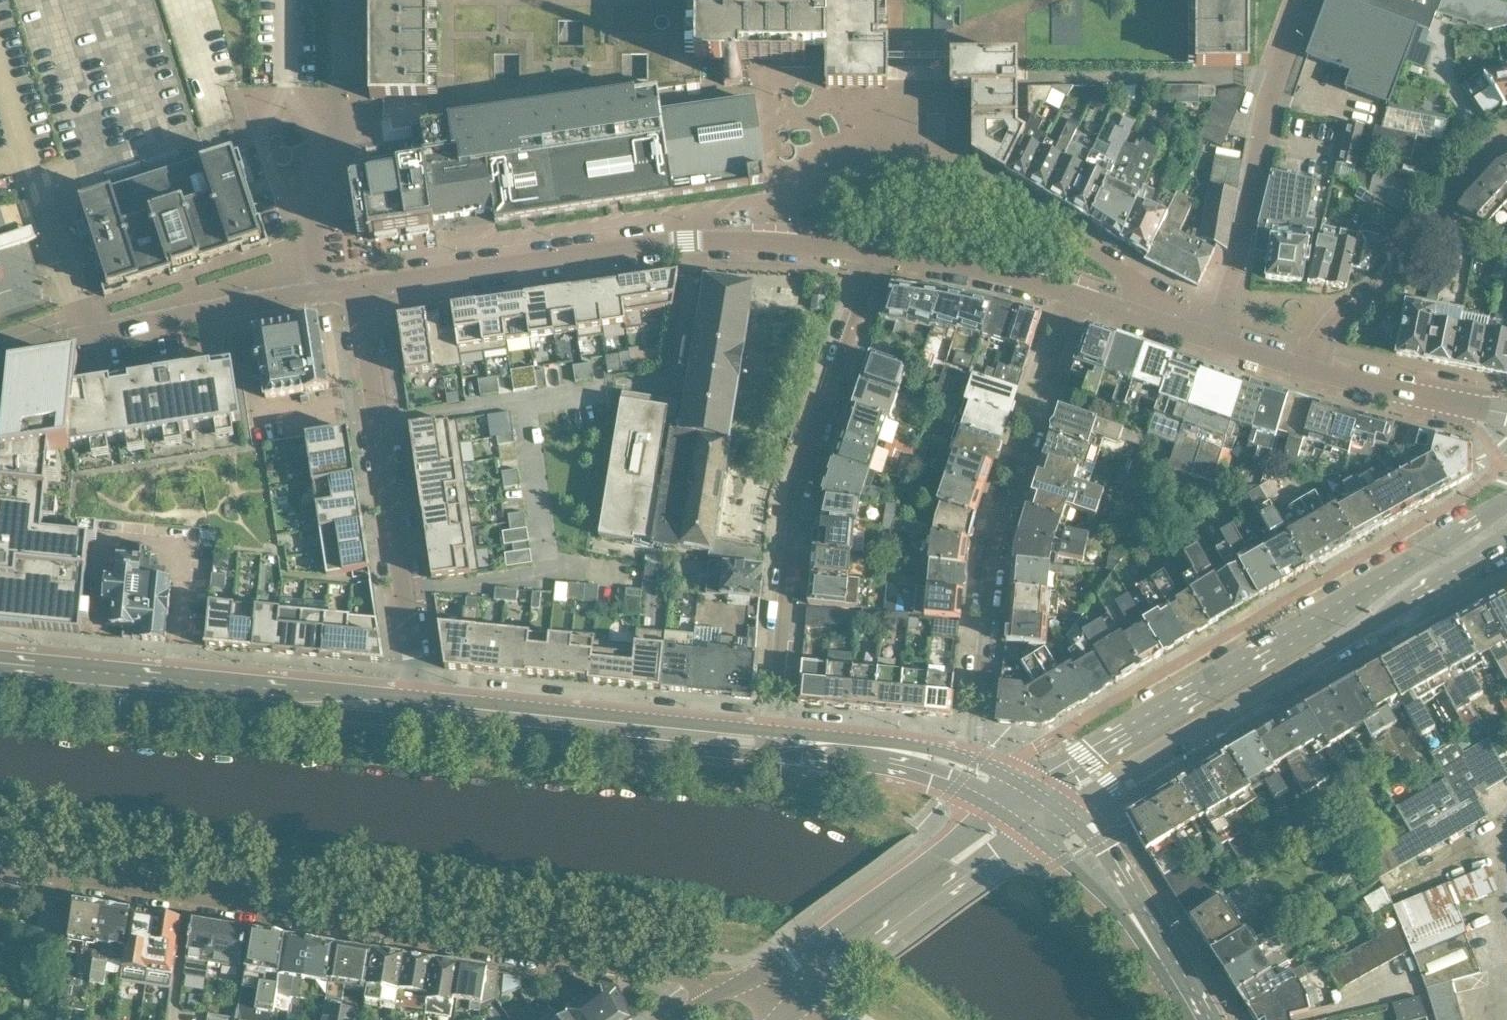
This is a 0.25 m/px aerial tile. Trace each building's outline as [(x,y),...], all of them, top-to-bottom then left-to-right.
[(371,100),(429,99),(429,0),(371,0),(371,100)] [(826,0),(695,0),(695,60),(741,60),(741,50),(806,50),(806,42),(824,41),(824,50),(826,50),(826,0)] [(1017,80),(1017,67),(1017,66),(1027,66),(1196,66),(1244,66),(1249,66),(1249,0),(826,0),(826,50),(826,67),(888,67),(951,67),(951,79),(951,89),(973,89),(1017,89),(1017,87),(1017,80)] [(1305,58),(1350,74),(1344,90),(1388,106),(1405,62),(1417,29),(1340,0),(1327,0),(1305,58)] [(1417,29),(1429,33),(1437,14),(1442,0),(1340,0),(1417,29)] [(1490,0),(1442,0),(1437,14),(1489,32),(1506,28),(1506,6),(1490,0)] [(1429,33),(1417,29),(1405,62),(1425,69),(1434,46),(1426,43),(1429,33)] [(1017,80),(1017,67),(1017,66),(1017,56),(951,56),(951,67),(951,79),(951,89),(973,89),(973,152),(1005,172),(1005,171),(1025,131),(1017,127),(1017,89),(1017,87),(1017,80)] [(1482,74),(1489,85),(1495,95),(1502,105),(1504,108),(1506,107),(1506,71),(1483,74),(1482,74)] [(1482,74),(1464,86),(1470,96),(1489,85),(1482,74)] [(1489,85),(1470,96),(1477,107),(1495,95),(1489,85)] [(1028,87),(1028,96),(1041,96),(1041,87),(1028,87)] [(1041,96),(1041,104),(1046,104),(1053,87),(1041,87),(1041,96)] [(1205,87),(1205,99),(1216,99),(1216,92),(1216,87),(1205,87)] [(1115,89),(1098,88),(1090,106),(1104,112),(1115,89)] [(1151,88),(1136,88),(1135,99),(1145,101),(1151,88)] [(1247,88),(1219,92),(1215,103),(1237,113),(1247,88)] [(753,100),(661,113),(657,90),(419,128),(423,154),(421,154),(423,172),(363,181),(363,186),(354,188),(351,192),(353,202),(354,202),(359,236),(370,234),(371,239),(435,230),(495,221),(496,224),(765,184),(763,171),(764,171),(753,100)] [(1495,95),(1477,107),(1484,117),(1502,105),(1495,95)] [(1028,96),(1028,104),(1041,104),(1041,96),(1028,96)] [(1390,102),(1384,130),(1429,140),(1443,142),(1448,119),(1449,115),(1390,102)] [(1237,113),(1215,103),(1210,115),(1232,124),(1237,113)] [(1028,104),(1028,115),(1035,118),(1041,104),(1028,104)] [(1232,124),(1210,115),(1205,126),(1227,136),(1232,124)] [(1089,160),(1067,208),(1090,222),(1114,169),(1125,143),(1126,144),(1136,124),(1124,118),(1119,129),(1116,127),(1109,144),(1112,145),(1106,159),(1093,153),(1089,160)] [(1026,184),(1047,141),(1037,136),(1041,127),(1033,122),(1023,141),(1007,173),(1026,184)] [(1356,167),(1365,127),(1346,123),(1336,164),(1356,167)] [(1047,196),(1072,143),(1071,143),(1078,129),(1068,124),(1058,146),(1047,141),(1026,184),(1047,196)] [(1227,136),(1205,126),(1200,138),(1223,147),(1227,136)] [(1356,167),(1352,184),(1354,185),(1361,189),(1368,193),(1368,194),(1373,197),(1405,215),(1418,193),(1378,169),(1381,154),(1412,161),(1417,137),(1380,129),(1365,127),(1356,167)] [(1136,207),(1144,187),(1161,146),(1143,139),(1139,149),(1125,143),(1114,169),(1090,222),(1122,242),(1136,207)] [(1089,160),(1093,153),(1072,143),(1047,196),(1067,208),(1089,160)] [(98,270),(107,296),(132,288),(131,284),(169,272),(171,276),(204,265),(203,261),(241,249),(242,252),(268,243),(259,216),(257,217),(246,186),(253,183),(249,171),(245,172),(238,153),(213,161),(81,203),(87,221),(84,222),(100,270),(98,270)] [(1174,200),(1147,257),(1145,261),(1197,288),(1218,247),(1228,251),(1239,192),(1237,191),(1243,163),(1216,158),(1210,187),(1209,186),(1200,233),(1195,231),(1191,240),(1180,234),(1194,203),(1177,194),(1175,200),(1174,200)] [(1498,166),(1478,188),(1503,210),(1506,217),(1506,162),(1498,166)] [(1316,184),(1272,174),(1261,223),(1256,251),(1271,253),(1267,279),(1302,284),(1305,261),(1309,262),(1313,233),(1315,233),(1316,222),(1307,220),(1316,184)] [(1147,257),(1174,200),(1144,187),(1136,207),(1122,242),(1147,257)] [(1478,188),(1457,211),(1481,223),(1481,225),(1506,234),(1506,217),(1503,210),(1478,188)] [(1361,189),(1356,197),(1368,205),(1373,197),(1368,194),(1368,193),(1361,189)] [(1480,224),(1481,225),(1481,223),(1457,211),(1440,233),(1476,242),(1480,224)] [(1368,271),(1397,233),(1383,229),(1363,224),(1362,226),(1359,235),(1357,243),(1352,269),(1368,271)] [(1320,235),(1308,284),(1329,286),(1339,240),(1342,231),(1322,226),(1320,235)] [(1339,240),(1329,286),(1347,289),(1352,269),(1357,243),(1359,235),(1342,231),(1339,240)] [(1490,232),(1488,243),(1502,246),(1504,235),(1490,232)] [(1450,242),(1436,239),(1428,249),(1448,254),(1449,251),(1450,242)] [(678,275),(619,284),(625,325),(624,325),(625,331),(644,328),(642,312),(673,308),(678,275)] [(1425,361),(1436,309),(1442,278),(1431,276),(1426,302),(1410,298),(1409,304),(1406,303),(1403,319),(1395,318),(1395,319),(1394,319),(1393,320),(1392,321),(1391,323),(1391,325),(1390,327),(1390,328),(1391,329),(1391,331),(1391,332),(1401,334),(1397,356),(1425,361)] [(748,319),(753,291),(753,292),(754,289),(753,289),(753,288),(751,288),(751,289),(708,281),(708,280),(706,279),(706,280),(705,280),(705,282),(706,282),(700,315),(699,315),(699,317),(700,318),(695,347),(686,345),(682,368),(691,370),(681,432),(680,432),(680,434),(730,443),(730,442),(729,441),(729,440),(728,440),(733,414),(734,414),(734,412),(733,412),(737,385),(738,385),(744,352),(743,351),(748,321),(749,321),(749,319),(748,319)] [(625,325),(619,284),(595,287),(601,328),(602,328),(624,325),(625,325)] [(907,324),(917,288),(892,285),(880,320),(897,324),(892,340),(874,336),(870,350),(898,359),(907,324)] [(601,328),(595,287),(572,291),(578,332),(577,332),(578,340),(603,336),(602,328),(601,328)] [(932,326),(942,292),(917,288),(907,324),(917,327),(917,325),(932,329),(933,326),(932,326)] [(578,332),(572,291),(548,294),(554,335),(577,332),(578,332)] [(932,329),(930,334),(954,342),(957,331),(967,297),(942,292),(932,326),(933,326),(932,329)] [(554,335),(548,294),(524,298),(530,339),(554,335)] [(812,307),(812,309),(823,310),(825,299),(813,297),(813,298),(812,307)] [(981,337),(992,303),(975,298),(967,297),(957,331),(973,336),(973,335),(981,337)] [(530,339),(524,298),(500,301),(506,342),(507,342),(530,339)] [(506,342),(500,301),(477,305),(484,353),(508,350),(507,342),(506,342)] [(1005,343),(1017,309),(992,303),(981,337),(991,340),(991,339),(1005,343)] [(484,353),(477,305),(452,308),(455,328),(459,357),(461,357),(484,353)] [(1017,390),(1041,317),(1042,315),(1017,309),(1005,343),(1017,348),(1010,367),(999,364),(993,382),(1017,390)] [(1452,366),(1463,315),(1462,315),(1462,314),(1436,309),(1425,361),(1452,366)] [(459,357),(455,328),(442,330),(439,312),(398,318),(406,376),(462,367),(461,357),(459,357)] [(1479,371),(1489,320),(1463,315),(1452,366),(1479,371)] [(330,387),(319,319),(319,317),(295,321),(296,324),(255,331),(265,397),(330,387)] [(1490,318),(1489,320),(1479,371),(1506,377),(1506,321),(1490,318)] [(1099,385),(1114,338),(1087,329),(1072,375),(1087,380),(1083,395),(1097,399),(1101,386),(1099,385)] [(624,336),(626,352),(666,347),(664,332),(624,336)] [(1123,408),(1143,348),(1114,338),(1099,385),(1101,386),(1118,391),(1112,404),(1123,408)] [(923,357),(920,366),(937,371),(943,354),(926,348),(923,357)] [(1156,405),(1172,358),(1143,348),(1123,408),(1137,413),(1141,399),(1156,405)] [(920,366),(923,357),(908,352),(905,361),(920,366)] [(629,353),(620,354),(622,370),(632,369),(629,353)] [(899,392),(908,367),(868,354),(860,378),(899,392)] [(955,355),(952,365),(971,371),(974,361),(955,355)] [(1177,438),(1200,368),(1172,358),(1156,405),(1157,405),(1154,414),(1170,419),(1164,434),(1177,438)] [(80,635),(82,621),(84,603),(90,541),(92,520),(155,526),(159,482),(182,479),(190,529),(210,531),(217,532),(215,550),(210,604),(209,617),(379,633),(377,620),(373,593),(345,597),(321,434),(306,437),(245,446),(242,423),(232,364),(215,366),(76,388),(74,389),(70,424),(16,432),(5,440),(3,440),(3,441),(0,469),(0,627),(80,635)] [(592,364),(583,365),(585,381),(594,379),(592,364)] [(585,381),(583,365),(573,366),(575,382),(585,381)] [(945,396),(954,370),(945,367),(936,393),(945,396)] [(996,369),(990,367),(986,378),(993,380),(996,369)] [(1209,482),(1243,383),(1200,368),(1177,438),(1178,438),(1168,468),(1209,482)] [(545,371),(535,372),(538,388),(547,386),(545,371)] [(538,388),(535,372),(526,374),(528,389),(538,388)] [(1008,417),(1017,390),(993,382),(993,383),(967,374),(958,400),(969,404),(970,403),(1008,417)] [(497,378),(488,379),(490,395),(500,394),(497,378)] [(890,419),(899,392),(860,378),(851,406),(888,418),(890,419)] [(490,395),(488,379),(478,380),(480,396),(490,395)] [(1243,383),(1221,449),(1232,453),(1237,439),(1238,440),(1241,437),(1249,439),(1265,390),(1246,384),(1243,383)] [(934,396),(916,390),(914,397),(932,403),(934,396)] [(1250,440),(1241,470),(1250,472),(1259,446),(1272,450),(1277,433),(1276,433),(1287,396),(1265,390),(1249,439),(1250,440)] [(725,476),(730,446),(729,445),(730,443),(680,434),(673,433),(673,429),(666,428),(669,410),(654,407),(656,398),(623,393),(599,536),(631,542),(631,538),(651,542),(651,545),(676,549),(677,547),(712,553),(714,540),(713,540),(718,510),(720,510),(721,508),(718,508),(723,478),(726,478),(726,476),(725,476)] [(452,394),(440,397),(441,405),(454,402),(452,394)] [(1287,396),(1276,433),(1277,433),(1278,433),(1290,438),(1285,454),(1290,456),(1298,458),(1314,404),(1287,396)] [(930,411),(932,403),(914,397),(911,405),(930,411)] [(1063,398),(1060,409),(1090,419),(1093,409),(1063,398)] [(1000,439),(1008,417),(970,403),(969,404),(962,426),(1000,439)] [(1325,455),(1337,411),(1314,404),(1298,458),(1296,466),(1301,468),(1305,454),(1313,456),(1315,451),(1325,455)] [(851,406),(841,435),(858,441),(859,437),(879,443),(888,418),(851,406)] [(1143,447),(1146,437),(1090,419),(1060,409),(1051,435),(1101,451),(1104,439),(1119,444),(1120,440),(1143,447)] [(513,411),(500,415),(505,428),(517,424),(513,411)] [(1337,411),(1326,449),(1349,456),(1350,452),(1352,448),(1351,447),(1360,417),(1337,411)] [(954,425),(957,417),(944,412),(941,421),(954,425)] [(1402,451),(1407,429),(1394,426),(1360,417),(1351,447),(1352,448),(1350,452),(1364,456),(1366,447),(1373,449),(1370,458),(1377,456),(1381,460),(1394,453),(1392,449),(1401,450),(1402,451)] [(410,428),(413,449),(460,442),(457,421),(410,428)] [(992,465),(1000,439),(962,426),(953,452),(954,453),(954,452),(992,465)] [(496,430),(497,438),(512,435),(511,427),(496,430)] [(1472,477),(1471,446),(1407,429),(1402,451),(1420,454),(1432,456),(1450,489),(1472,477)] [(321,434),(306,437),(310,465),(353,458),(348,430),(321,434)] [(948,442),(922,433),(920,441),(930,444),(929,446),(945,451),(948,442)] [(514,443),(512,435),(497,438),(498,446),(514,443)] [(841,435),(833,459),(870,471),(879,443),(859,437),(858,441),(841,435)] [(1101,451),(1051,435),(1043,460),(1083,473),(1084,473),(1094,476),(1101,451)] [(896,449),(899,442),(889,439),(886,446),(896,449)] [(921,469),(929,446),(930,444),(920,441),(915,454),(912,464),(911,466),(921,469)] [(463,464),(460,442),(413,449),(416,471),(463,464)] [(886,446),(883,455),(893,458),(896,449),(886,446)] [(983,491),(992,465),(954,452),(954,453),(946,477),(983,491)] [(1432,456),(1420,454),(1419,456),(1400,465),(1404,473),(1399,476),(1417,507),(1424,503),(1424,504),(1430,500),(1450,489),(1432,456)] [(314,488),(356,481),(353,458),(310,465),(314,488)] [(870,492),(876,473),(870,472),(870,471),(833,459),(823,489),(822,492),(861,498),(861,499),(876,501),(878,494),(870,492)] [(1079,485),(1083,473),(1043,460),(1035,485),(1100,506),(1104,493),(1079,485)] [(1129,488),(1138,463),(1129,460),(1123,475),(1120,474),(1116,484),(1129,488)] [(466,486),(463,464),(416,471),(419,492),(466,486)] [(502,472),(503,480),(519,478),(518,470),(502,472)] [(1417,507),(1399,476),(1398,476),(1391,470),(1375,479),(1371,472),(1358,479),(1357,477),(1356,478),(1383,526),(1403,515),(1409,512),(1417,507)] [(1239,476),(1236,485),(1237,485),(1244,485),(1246,478),(1239,476)] [(975,514),(983,491),(946,477),(937,503),(941,504),(975,516),(975,514)] [(520,486),(519,478),(503,480),(504,488),(520,486)] [(1383,526),(1356,478),(1343,485),(1347,494),(1333,502),(1355,542),(1356,542),(1356,541),(1383,526)] [(317,510),(360,504),(356,481),(314,488),(317,510)] [(921,488),(905,484),(903,492),(919,497),(921,488)] [(1100,506),(1035,485),(1027,510),(1068,523),(1073,510),(1096,518),(1100,506)] [(1245,485),(1237,485),(1238,494),(1246,493),(1245,485)] [(469,507),(466,486),(419,492),(423,514),(469,507)] [(1259,488),(1248,494),(1270,535),(1259,541),(1283,584),(1306,571),(1274,514),(1268,504),(1269,503),(1259,488)] [(857,526),(861,499),(861,498),(822,492),(816,521),(855,525),(855,526),(857,526)] [(1355,542),(1333,502),(1332,503),(1332,504),(1324,509),(1315,493),(1300,501),(1311,520),(1297,528),(1317,564),(1355,542)] [(1283,510),(1277,499),(1269,503),(1268,504),(1274,514),(1283,510)] [(1311,520),(1300,501),(1284,510),(1283,510),(1274,514),(1306,571),(1317,564),(1297,528),(1311,520)] [(363,527),(360,504),(317,510),(321,533),(363,527)] [(969,539),(975,516),(941,504),(935,520),(933,535),(969,540),(969,539)] [(473,529),(469,507),(423,514),(426,536),(473,529)] [(1089,537),(1065,532),(1068,523),(1027,510),(1018,537),(1086,551),(1089,537)] [(508,515),(510,523),(525,521),(524,513),(508,515)] [(1132,517),(1125,538),(1138,542),(1151,526),(1149,522),(1132,517)] [(910,532),(911,522),(896,520),(894,530),(910,532)] [(526,529),(525,521),(510,523),(511,531),(526,529)] [(852,553),(855,526),(855,525),(816,521),(813,550),(849,554),(850,553),(852,553)] [(367,550),(363,527),(321,533),(324,556),(367,550)] [(1283,584),(1259,541),(1245,549),(1233,527),(1221,534),(1227,544),(1258,598),(1283,584)] [(476,551),(473,529),(426,536),(429,557),(476,551)] [(969,540),(933,535),(932,535),(928,563),(930,563),(930,562),(966,566),(969,540)] [(1083,563),(1086,551),(1018,537),(1015,549),(1013,561),(1013,563),(1055,568),(1055,566),(1056,557),(1083,563)] [(1125,558),(1135,545),(1125,538),(1115,552),(1110,552),(1110,555),(1125,558)] [(530,550),(528,542),(513,545),(514,553),(530,550)] [(1258,598),(1227,544),(1216,550),(1223,564),(1211,570),(1210,571),(1234,612),(1249,603),(1258,598)] [(165,643),(171,581),(166,581),(167,571),(152,569),(153,553),(148,552),(145,547),(123,545),(122,559),(120,559),(118,581),(108,580),(105,602),(115,603),(113,627),(124,628),(123,639),(165,643)] [(743,545),(742,562),(757,563),(758,563),(760,548),(743,545)] [(905,547),(889,545),(888,556),(903,558),(905,547)] [(1210,571),(1211,570),(1198,548),(1184,556),(1194,573),(1183,579),(1188,588),(1187,588),(1210,626),(1223,618),(1233,612),(1234,612),(1210,571)] [(370,569),(367,550),(324,556),(327,576),(370,569)] [(849,578),(852,553),(850,553),(849,554),(813,550),(810,578),(871,584),(884,585),(887,585),(888,577),(872,575),(871,581),(849,578)] [(479,572),(476,551),(429,557),(432,579),(479,572)] [(1114,572),(1125,558),(1110,555),(1107,571),(1098,570),(1097,572),(1114,574),(1114,573),(1114,572)] [(963,591),(966,566),(930,562),(930,563),(927,589),(963,591)] [(761,599),(764,568),(709,563),(706,594),(761,599)] [(1057,595),(1058,578),(1061,578),(1061,577),(1078,579),(1078,568),(1055,566),(1055,568),(1013,563),(1010,590),(1057,595)] [(671,571),(645,569),(644,580),(670,583),(671,571)] [(1102,589),(1114,574),(1097,572),(1093,586),(1102,589)] [(1164,654),(1128,595),(1114,573),(1114,574),(1102,589),(1097,597),(1110,619),(1140,669),(1140,668),(1164,654)] [(1210,626),(1187,588),(1177,595),(1164,573),(1150,581),(1186,640),(1210,626)] [(869,609),(871,584),(810,578),(808,604),(868,610),(868,609),(869,609)] [(1186,640),(1150,581),(1128,595),(1164,654),(1165,653),(1186,640)] [(576,600),(577,585),(569,584),(568,599),(576,600)] [(585,586),(577,585),(576,600),(584,601),(585,586)] [(915,603),(914,614),(959,618),(963,591),(927,589),(916,588),(915,603)] [(506,602),(507,590),(496,589),(494,601),(506,602)] [(518,591),(507,590),(506,602),(517,603),(518,591)] [(641,591),(626,590),(626,597),(641,598),(641,591)] [(1010,590),(1008,616),(1048,620),(1057,621),(1059,595),(1057,595),(1010,590)] [(541,594),(533,593),(531,608),(540,609),(541,594)] [(1482,607),(1506,651),(1506,594),(1482,607)] [(478,609),(479,599),(467,598),(466,608),(478,609)] [(885,602),(885,611),(896,612),(897,603),(885,602)] [(226,648),(230,606),(210,604),(209,617),(206,646),(226,648)] [(249,651),(253,608),(230,606),(226,648),(249,651)] [(1482,607),(1455,623),(1483,670),(1484,671),(1497,663),(1506,681),(1506,680),(1506,651),(1482,607)] [(271,653),(276,610),(253,608),(249,651),(271,653)] [(462,629),(439,627),(443,654),(445,669),(472,672),(477,624),(478,624),(479,610),(478,609),(466,608),(464,608),(462,629)] [(832,625),(833,611),(808,609),(806,627),(833,629),(833,625),(832,625)] [(881,610),(869,609),(868,609),(868,610),(866,618),(880,619),(881,610)] [(295,655),(299,612),(276,610),(271,653),(295,655)] [(857,627),(859,614),(833,611),(832,625),(833,625),(857,627)] [(909,617),(910,614),(910,613),(896,612),(885,611),(884,621),(900,623),(899,630),(908,631),(909,626),(907,626),(908,617),(909,617)] [(318,657),(322,614),(299,612),(295,655),(318,657)] [(1078,622),(1083,614),(1070,613),(1065,620),(1078,622)] [(341,659),(345,617),(322,614),(318,657),(341,659)] [(1046,645),(1048,620),(1008,616),(1005,640),(1046,645)] [(379,633),(377,620),(345,617),(341,659),(383,663),(384,663),(379,633)] [(919,627),(919,618),(909,617),(908,617),(907,626),(909,626),(919,627)] [(1140,669),(1110,619),(1082,634),(1113,685),(1140,669)] [(957,640),(959,622),(934,620),(932,638),(957,640)] [(1483,670),(1455,623),(1442,630),(1441,630),(1430,636),(1469,703),(1483,695),(1473,676),(1483,670)] [(498,674),(503,626),(478,624),(477,624),(472,672),(498,674)] [(1113,685),(1082,634),(1076,624),(1067,637),(1083,663),(1074,669),(1071,665),(1069,666),(1089,699),(1090,698),(1113,685)] [(721,649),(721,638),(722,628),(696,625),(695,636),(689,693),(716,696),(721,649)] [(529,635),(530,635),(530,629),(503,626),(498,674),(526,677),(526,674),(525,674),(529,635)] [(738,652),(739,639),(721,638),(721,649),(716,696),(751,699),(756,653),(755,653),(757,629),(748,628),(746,653),(738,652)] [(660,690),(661,690),(666,644),(665,644),(666,633),(637,630),(635,646),(636,646),(632,688),(659,690),(660,690)] [(593,642),(594,642),(595,635),(572,633),(571,639),(572,639),(568,678),(588,680),(590,681),(593,642)] [(666,644),(661,690),(663,690),(689,693),(695,636),(666,633),(665,644),(666,644)] [(1059,647),(1065,639),(1057,634),(1052,646),(1059,647)] [(546,676),(550,637),(530,635),(529,635),(525,674),(526,674),(546,676)] [(1469,703),(1430,636),(1429,637),(1404,651),(1438,710),(1446,705),(1441,696),(1434,700),(1434,699),(1445,693),(1465,728),(1479,720),(1469,703)] [(568,678),(572,639),(571,639),(550,637),(546,676),(568,678)] [(636,646),(635,646),(594,642),(593,642),(590,681),(588,680),(588,683),(632,688),(636,646)] [(1089,699),(1069,666),(1059,672),(1045,649),(1032,657),(1066,713),(1089,699)] [(1438,710),(1404,651),(1403,652),(1388,666),(1383,666),(1380,664),(1380,665),(1404,707),(1445,779),(1460,804),(1476,795),(1474,791),(1482,786),(1482,785),(1463,753),(1464,753),(1458,742),(1456,743),(1437,711),(1438,710)] [(854,668),(855,654),(829,652),(828,665),(824,706),(849,708),(853,667),(854,668)] [(1066,713),(1032,657),(1022,664),(1033,682),(1022,689),(1026,699),(1024,726),(1042,728),(1066,713)] [(899,713),(903,673),(895,672),(896,662),(879,661),(878,670),(874,711),(899,713)] [(824,706),(828,665),(802,663),(798,703),(824,706)] [(1404,707),(1380,665),(1355,679),(1400,756),(1399,757),(1405,770),(1419,762),(1398,723),(1396,725),(1390,714),(1404,707)] [(874,711),(878,670),(854,668),(853,667),(849,708),(874,711)] [(949,718),(953,677),(944,676),(945,669),(929,667),(928,675),(924,715),(949,718)] [(1026,699),(1022,689),(1019,681),(1014,680),(1015,670),(1002,669),(997,723),(1024,726),(1026,699)] [(924,715),(928,675),(903,673),(899,713),(924,715)] [(1400,756),(1355,679),(1327,695),(1351,736),(1354,734),(1356,739),(1367,733),(1385,765),(1399,757),(1400,756)] [(1351,736),(1327,695),(1304,709),(1326,747),(1327,746),(1335,760),(1345,754),(1338,743),(1342,741),(1349,754),(1358,749),(1350,736),(1351,736)] [(1326,747),(1304,709),(1287,718),(1290,723),(1282,728),(1317,787),(1330,779),(1315,754),(1326,747)] [(1317,787),(1282,728),(1275,732),(1272,727),(1254,738),(1277,776),(1290,769),(1304,794),(1317,787)] [(1277,776),(1254,738),(1229,753),(1253,794),(1266,786),(1274,801),(1287,793),(1277,776)] [(1499,755),(1498,755),(1489,739),(1464,753),(1463,753),(1482,785),(1482,786),(1485,791),(1506,778),(1506,769),(1499,755)] [(1499,755),(1506,769),(1506,750),(1499,755)] [(1253,794),(1229,753),(1221,757),(1207,766),(1235,813),(1236,813),(1257,801),(1253,794)] [(1235,813),(1207,766),(1178,784),(1205,830),(1206,830),(1218,849),(1228,842),(1241,864),(1243,866),(1261,855),(1236,813),(1235,813)] [(1487,815),(1476,795),(1460,804),(1445,779),(1421,793),(1396,807),(1410,832),(1415,830),(1426,849),(1487,815)] [(1181,846),(1205,830),(1178,784),(1153,800),(1180,847),(1181,846)] [(1180,847),(1153,800),(1135,810),(1127,815),(1127,816),(1146,851),(1148,851),(1151,856),(1179,900),(1178,900),(1186,913),(1203,903),(1213,897),(1210,892),(1203,880),(1181,846),(1180,847)] [(1426,849),(1415,830),(1405,835),(1417,855),(1426,849)] [(1417,855),(1405,835),(1396,840),(1407,860),(1417,855)] [(1407,860),(1396,840),(1387,845),(1398,865),(1407,860)] [(1398,865),(1387,845),(1377,851),(1388,870),(1398,865)] [(1388,870),(1377,851),(1366,857),(1377,876),(1388,870)] [(1486,869),(1474,874),(1484,897),(1496,892),(1486,869)] [(1203,880),(1210,892),(1234,876),(1232,872),(1230,873),(1229,870),(1210,881),(1207,877),(1203,880)] [(1484,897),(1474,874),(1463,879),(1472,901),(1484,897)] [(1472,901),(1463,879),(1452,884),(1461,906),(1472,901)] [(1250,882),(1225,897),(1223,895),(1189,919),(1212,952),(1247,931),(1246,930),(1240,920),(1265,904),(1250,882)] [(1461,906),(1452,884),(1440,888),(1450,911),(1454,909),(1461,906)] [(1450,911),(1440,888),(1429,893),(1438,916),(1450,911)] [(1384,891),(1366,902),(1373,914),(1392,904),(1384,891)] [(1438,916),(1429,893),(1417,898),(1427,920),(1438,916)] [(65,939),(71,902),(46,898),(40,936),(65,939)] [(1427,920),(1417,898),(1406,902),(1415,925),(1427,920)] [(1415,925),(1406,902),(1394,907),(1401,924),(1401,925),(1403,930),(1415,925)] [(91,985),(104,907),(75,903),(66,955),(76,956),(74,965),(66,964),(60,1008),(87,1011),(91,985)] [(128,932),(131,912),(104,907),(91,985),(93,986),(92,995),(103,996),(104,987),(106,988),(107,974),(121,976),(123,963),(128,932)] [(1450,911),(1438,916),(1427,920),(1415,925),(1403,930),(1410,950),(1411,949),(1414,955),(1464,934),(1454,909),(1450,911)] [(156,916),(131,912),(128,932),(123,963),(121,976),(120,982),(145,985),(156,916)] [(182,921),(156,916),(145,985),(171,989),(182,921)] [(209,972),(216,926),(193,922),(187,961),(201,963),(200,971),(209,972)] [(1410,950),(1403,930),(1401,925),(1387,932),(1401,955),(1410,950)] [(241,969),(247,931),(216,926),(209,972),(219,974),(220,966),(241,969)] [(1224,970),(1279,939),(1276,935),(1273,936),(1271,933),(1258,940),(1253,932),(1252,932),(1250,928),(1246,930),(1247,931),(1212,952),(1224,970)] [(286,937),(251,931),(238,1010),(237,1019),(273,1019),(278,991),(277,991),(286,937)] [(1401,955),(1387,932),(1377,938),(1390,961),(1401,955)] [(1481,973),(1464,934),(1414,955),(1426,988),(1451,981),(1481,973)] [(302,999),(311,941),(286,937),(277,991),(278,991),(291,993),(291,997),(302,999)] [(1279,939),(1224,970),(1236,991),(1277,968),(1274,964),(1269,967),(1264,960),(1281,950),(1279,947),(1286,942),(1283,937),(1279,939)] [(1390,961),(1377,938),(1367,943),(1380,967),(1390,961)] [(326,998),(335,945),(311,941),(302,999),(312,1001),(313,996),(326,998)] [(1380,967),(1367,943),(1357,949),(1370,973),(1380,967)] [(373,952),(335,945),(326,998),(323,1019),(358,1019),(360,1006),(343,1004),(345,988),(367,991),(373,952)] [(1370,973),(1357,949),(1346,955),(1360,978),(1370,973)] [(398,992),(404,957),(373,952),(367,991),(365,1001),(397,1005),(398,1001),(399,992),(398,992)] [(1287,955),(1274,963),(1274,964),(1277,968),(1285,963),(1286,964),(1291,961),(1290,960),(1287,955)] [(1360,978),(1346,955),(1336,961),(1349,984),(1360,978)] [(404,957),(399,992),(408,993),(407,997),(413,997),(412,1004),(427,1006),(435,962),(404,957)] [(508,974),(527,972),(526,958),(507,960),(508,974)] [(1349,984),(1336,961),(1326,966),(1339,990),(1349,984)] [(427,1006),(427,1011),(452,1015),(454,1000),(456,1000),(462,966),(435,962),(427,1006)] [(1298,980),(1308,975),(1303,966),(1291,973),(1286,964),(1285,963),(1277,968),(1236,991),(1247,1008),(1298,980)] [(496,999),(500,972),(462,966),(456,1000),(458,1000),(458,1001),(471,1003),(469,1011),(479,1013),(481,1004),(483,1004),(496,999)] [(524,989),(522,976),(504,973),(502,988),(502,999),(522,990),(524,989)] [(533,993),(533,978),(522,976),(524,989),(522,990),(522,991),(524,992),(533,993)] [(1290,1016),(1309,1011),(1306,998),(1308,998),(1298,980),(1247,1008),(1255,1019),(1264,1019),(1291,1019),(1290,1016)] [(1428,1000),(1454,993),(1451,981),(1426,988),(1425,989),(1428,1000)] [(557,999),(571,988),(545,984),(557,999)] [(618,992),(601,989),(589,999),(584,992),(563,1007),(562,1007),(572,1019),(631,1019),(618,992)] [(196,1004),(197,994),(182,992),(180,1001),(196,1004)] [(1458,1005),(1454,993),(1428,1000),(1432,1012),(1458,1005)] [(1392,1004),(1398,1019),(1418,1019),(1427,1017),(1420,997),(1392,1004)] [(563,1007),(557,998),(548,1005),(554,1013),(544,1019),(572,1019),(562,1007),(563,1007)] [(1458,1005),(1432,1012),(1434,1019),(1451,1019),(1461,1017),(1458,1005)]
